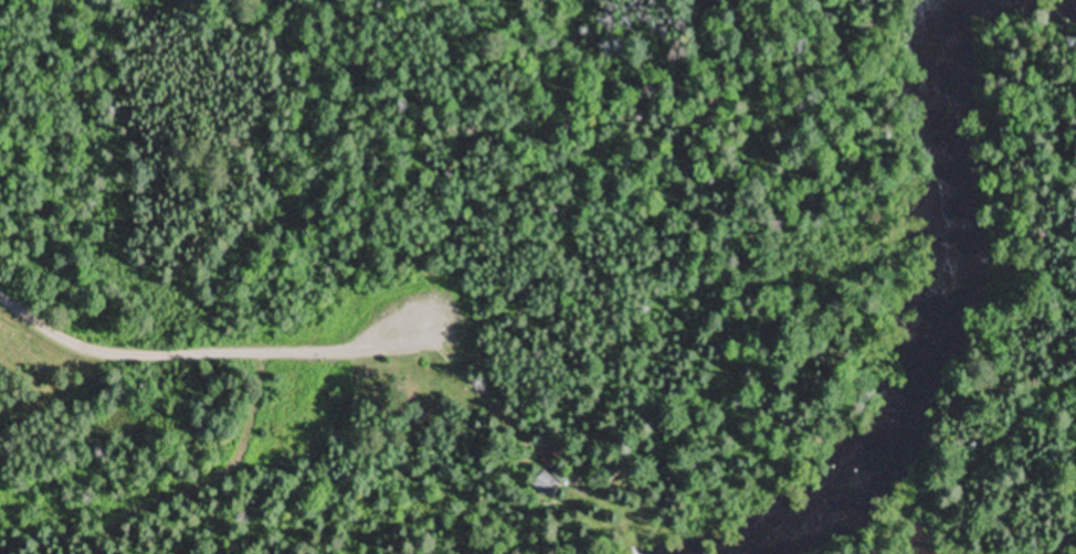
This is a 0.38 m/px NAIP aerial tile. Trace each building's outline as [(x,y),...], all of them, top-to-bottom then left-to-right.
[(531,486),(544,498),(557,484),(544,471),(531,486)]
